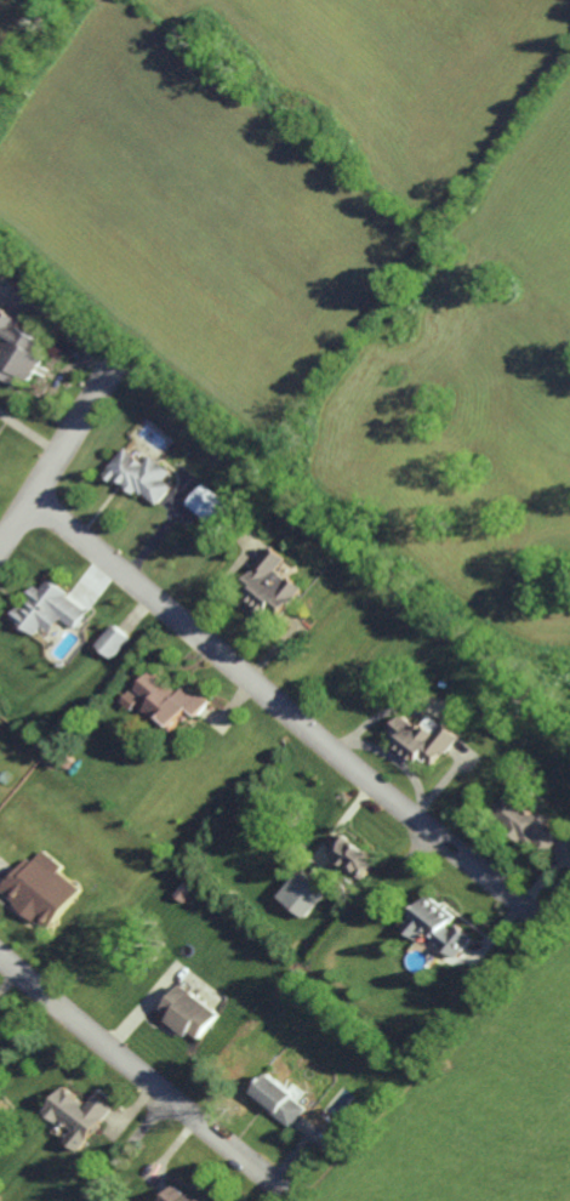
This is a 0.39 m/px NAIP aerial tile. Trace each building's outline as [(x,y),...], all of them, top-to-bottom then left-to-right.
[(24,388),(51,341),(0,312),(0,332),(8,336),(0,352),(0,375),(24,388)] [(153,507),(170,487),(162,480),(168,472),(147,456),(141,463),(122,448),(100,474),(111,483),(116,477),(153,507)] [(185,504),(215,528),(231,508),(201,484),(185,504)] [(285,559),(271,547),(239,588),(249,597),(245,603),(271,624),(300,588),(277,569),(285,559)] [(86,611),(45,580),(38,589),(34,586),(25,598),(10,618),(33,635),(40,627),(49,633),(60,619),(72,629),(86,611)] [(94,644),(110,659),(128,639),(112,624),(94,644)] [(165,728),(169,723),(174,727),(188,710),(196,717),(207,702),(184,684),(177,693),(149,671),(134,690),(150,702),(143,711),(165,728)] [(462,736),(449,725),(446,728),(433,717),(422,730),(404,715),(391,730),(402,739),(397,745),(418,762),(423,756),(436,767),(462,736)] [(363,880),(379,862),(345,833),(329,851),(363,880)] [(47,931),(79,889),(57,872),(62,866),(41,850),(32,862),(25,857),(0,890),(0,895),(47,931)] [(318,885),(323,880),(305,865),(280,897),(306,919),(327,892),(318,885)] [(455,916),(428,895),(402,929),(417,940),(422,932),(455,958),(471,939),(450,923),(455,916)] [(169,1020),(197,1042),(220,1013),(182,984),(163,1009),(172,1016),(169,1020)] [(306,1107),(269,1073),(251,1093),(288,1127),(306,1107)] [(46,1112),(73,1132),(66,1141),(81,1152),(114,1106),(95,1092),(87,1103),(65,1087),(46,1112)] [(178,1181),(162,1200),(203,1200),(178,1181)]
